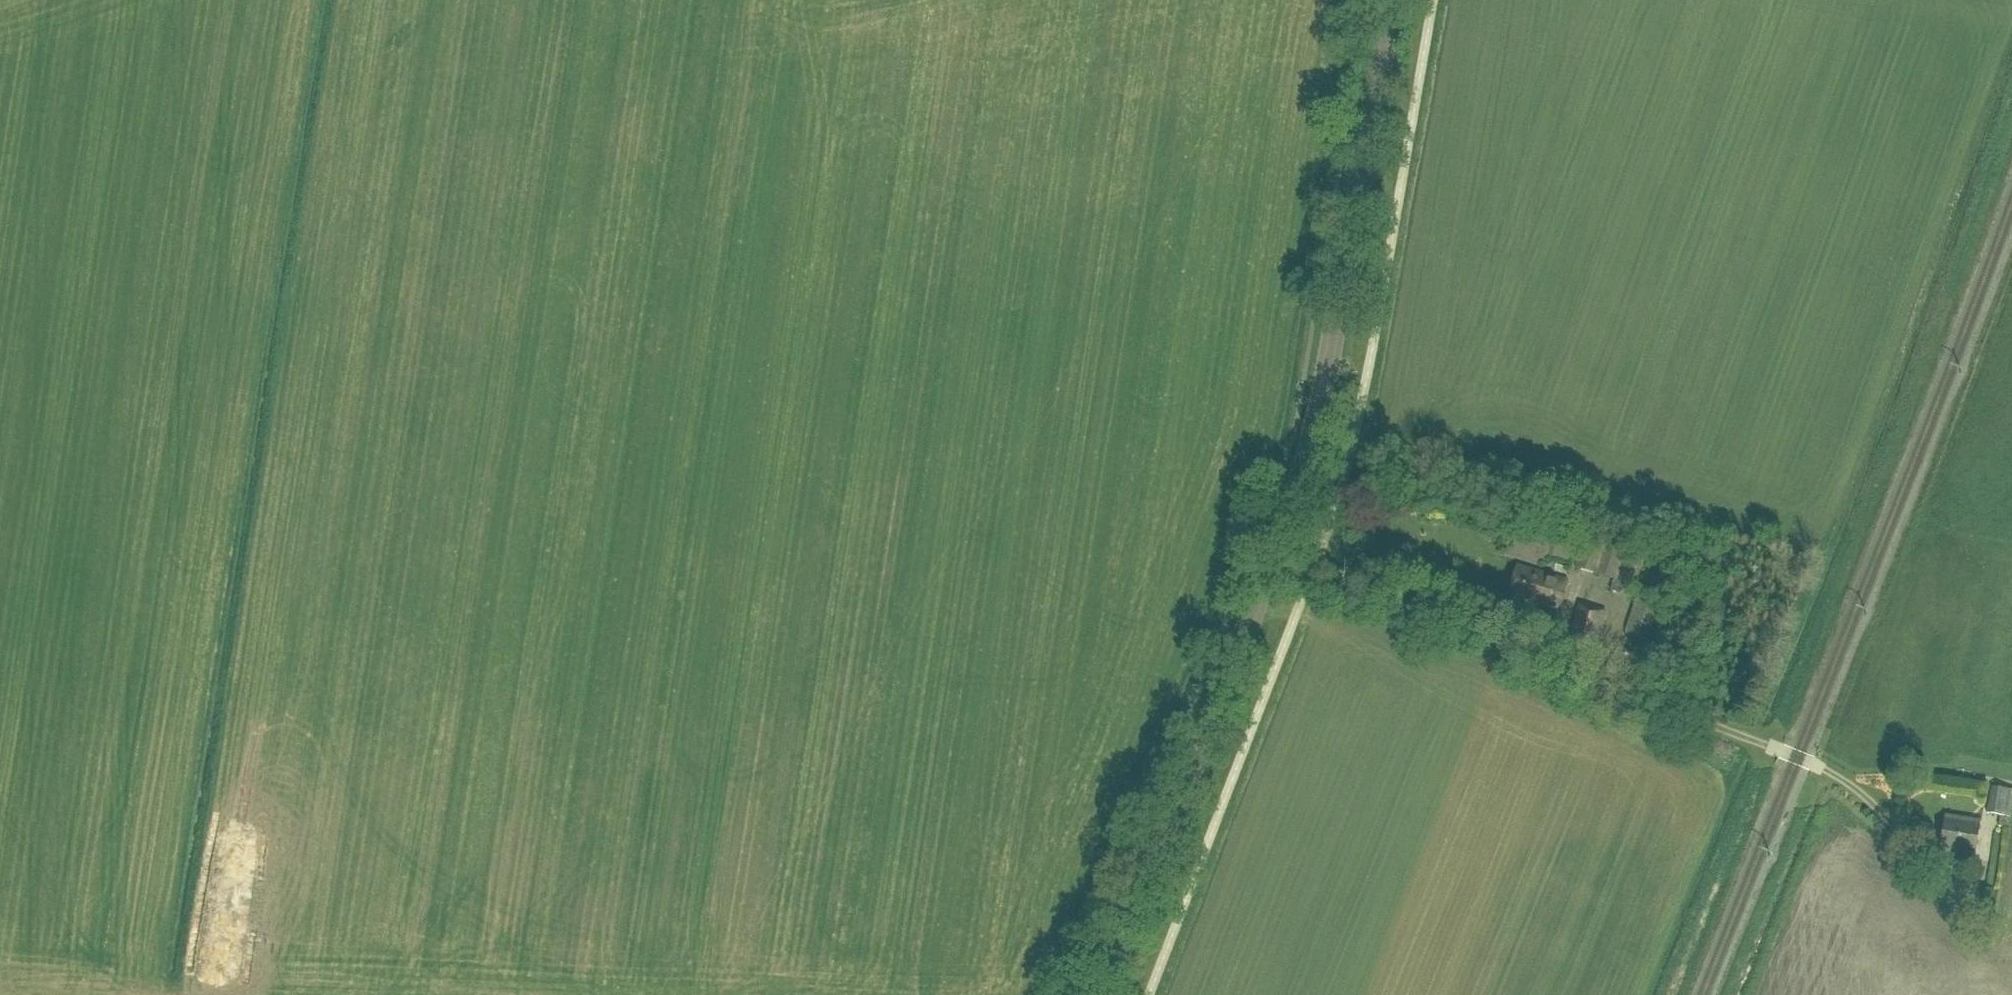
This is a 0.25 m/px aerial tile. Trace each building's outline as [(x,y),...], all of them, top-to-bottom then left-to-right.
[(1618,577),(1615,592),(1629,594),(1636,556),(1610,552),(1609,558),(1594,555),(1593,564),(1584,562),(1582,571),(1618,577)] [(1565,581),(1516,567),(1508,598),(1532,605),(1531,608),(1556,615),(1565,581)] [(1992,788),(1987,816),(2002,819),(2000,829),(2009,830),(2011,816),(2011,792),(1992,788)] [(1979,825),(1945,820),(1940,850),(1975,856),(1979,825)]
